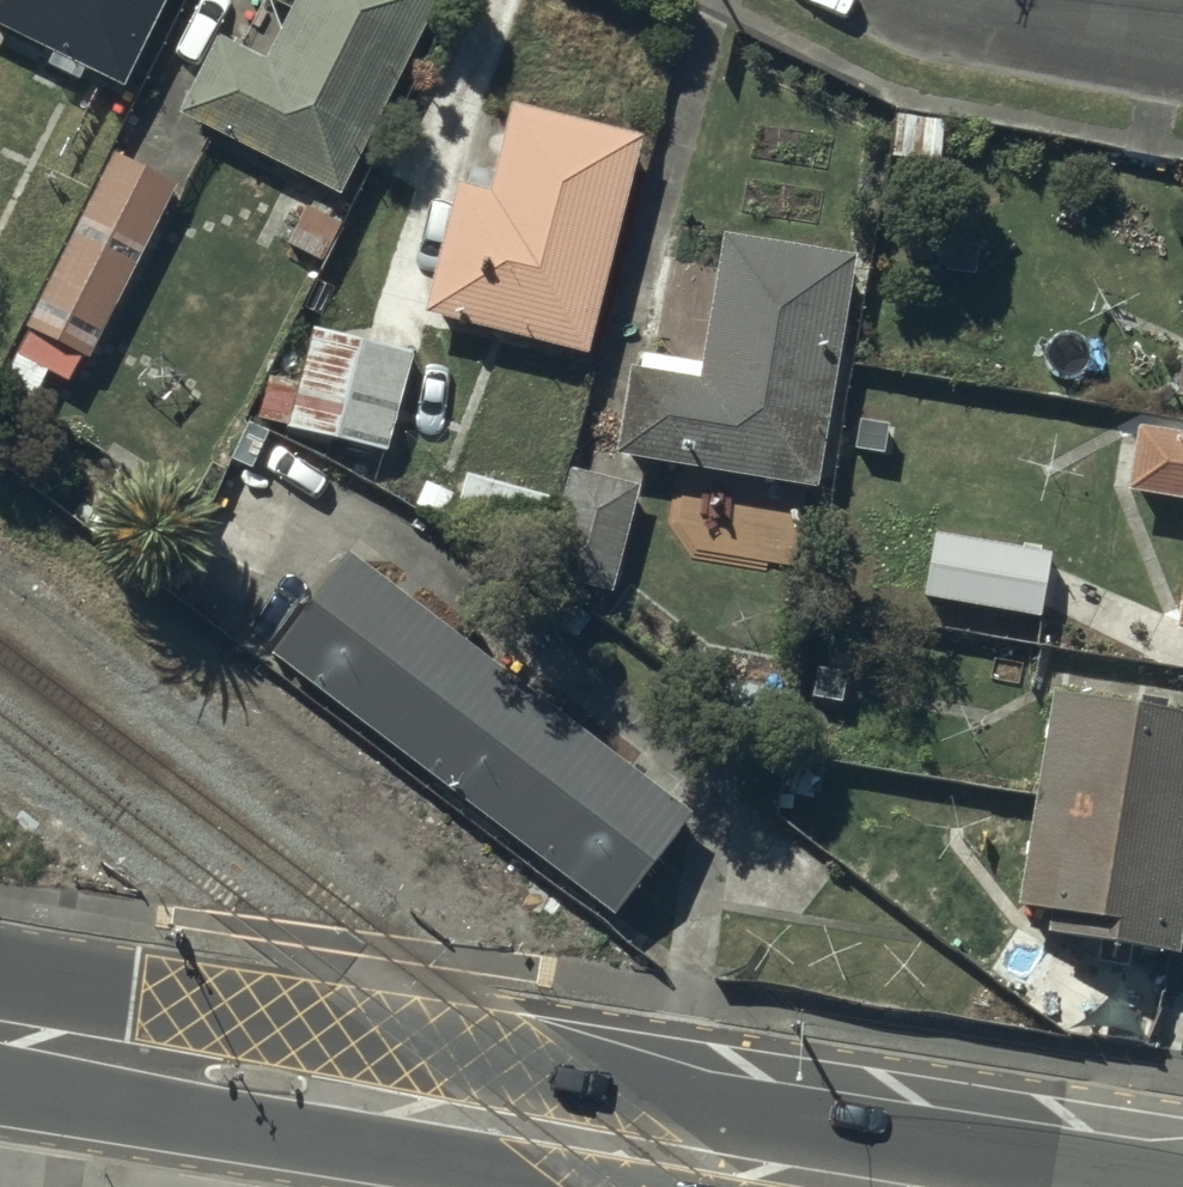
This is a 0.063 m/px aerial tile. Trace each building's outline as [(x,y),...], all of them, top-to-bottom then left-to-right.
[(120,77),(159,0),(0,0),(0,16),(120,77)] [(271,66),(220,41),(185,111),(337,188),(431,0),(304,0),(271,66)] [(633,142),(518,114),(496,201),(462,192),(432,311),(583,348),(633,142)] [(0,379),(0,388),(30,402),(46,369),(66,379),(80,351),(89,356),(175,182),(109,149),(0,379)] [(847,264),(727,243),(701,389),(635,377),(622,449),(808,482),(847,264)] [(414,359),(318,332),(303,386),(275,378),(264,416),(387,451),(414,359)] [(1145,435),(1137,486),(1182,494),(1182,442),(1145,435)] [(632,491),(577,475),(551,571),(606,586),(632,491)] [(1050,559),(935,538),(925,597),(1040,618),(1050,559)] [(686,815),(350,560),(280,653),(615,907),(686,815)] [(1039,803),(1182,829),(1182,719),(1058,696),(1039,803)] [(1182,944),(1182,829),(1039,803),(1022,901),(1060,908),(1056,930),(1182,952),(1182,944)]
